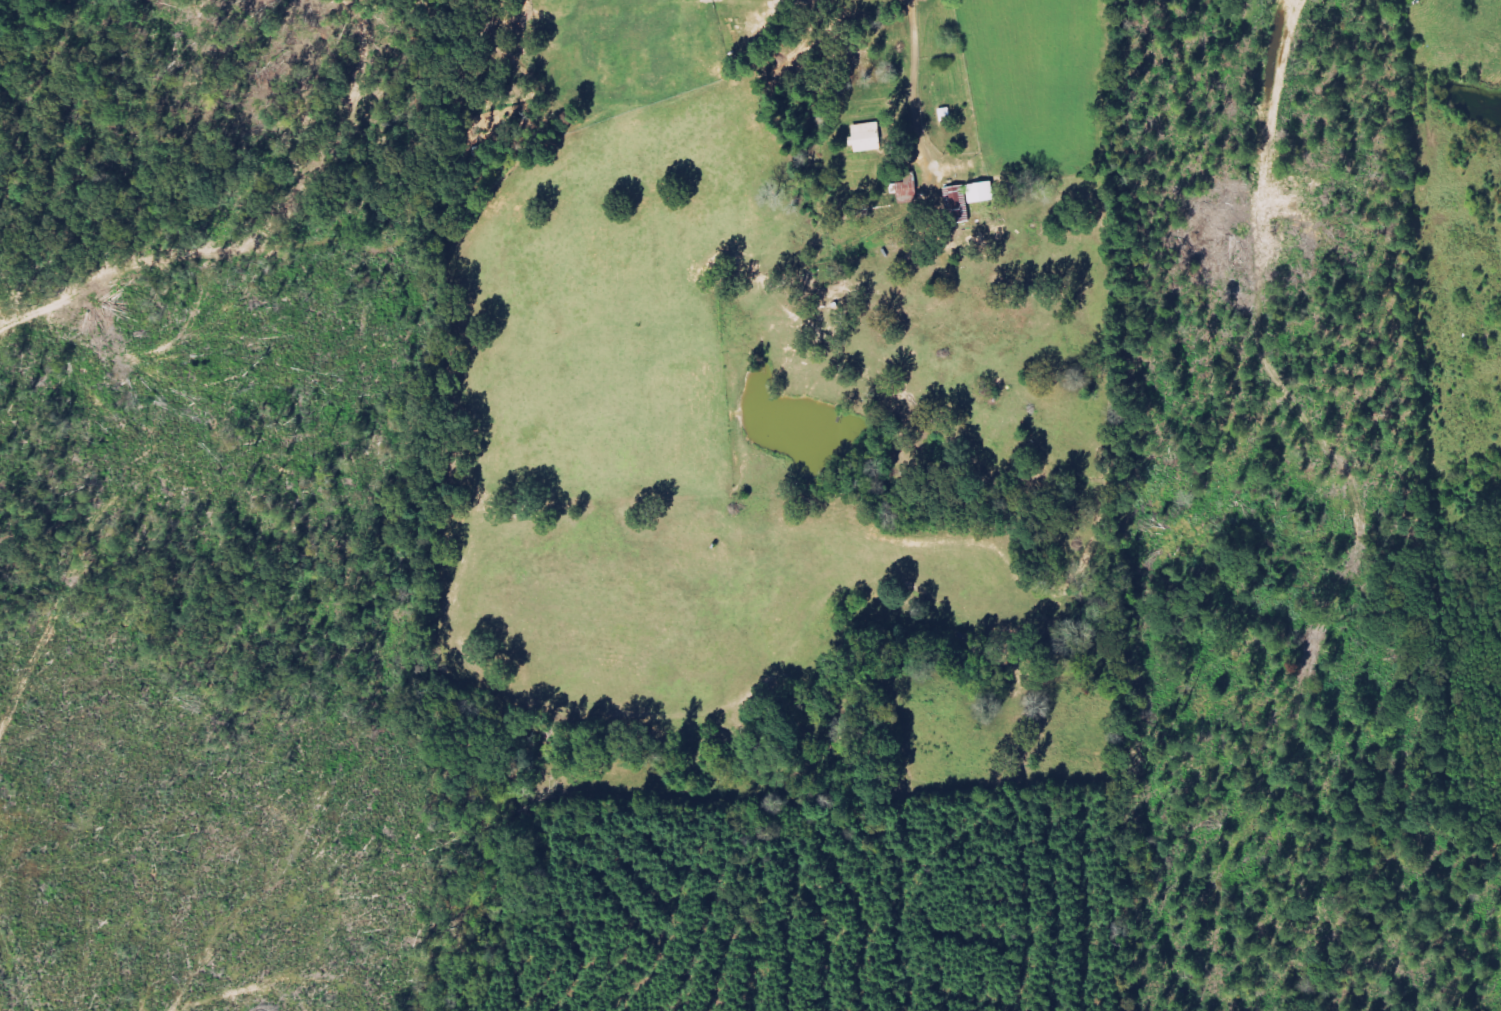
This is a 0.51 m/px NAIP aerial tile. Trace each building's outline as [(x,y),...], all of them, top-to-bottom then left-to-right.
[(856,146),(859,146),(859,152),(886,150),(883,123),(855,125),(856,146)] [(999,201),(997,182),(948,189),(953,225),(975,222),(972,204),(999,201)]
